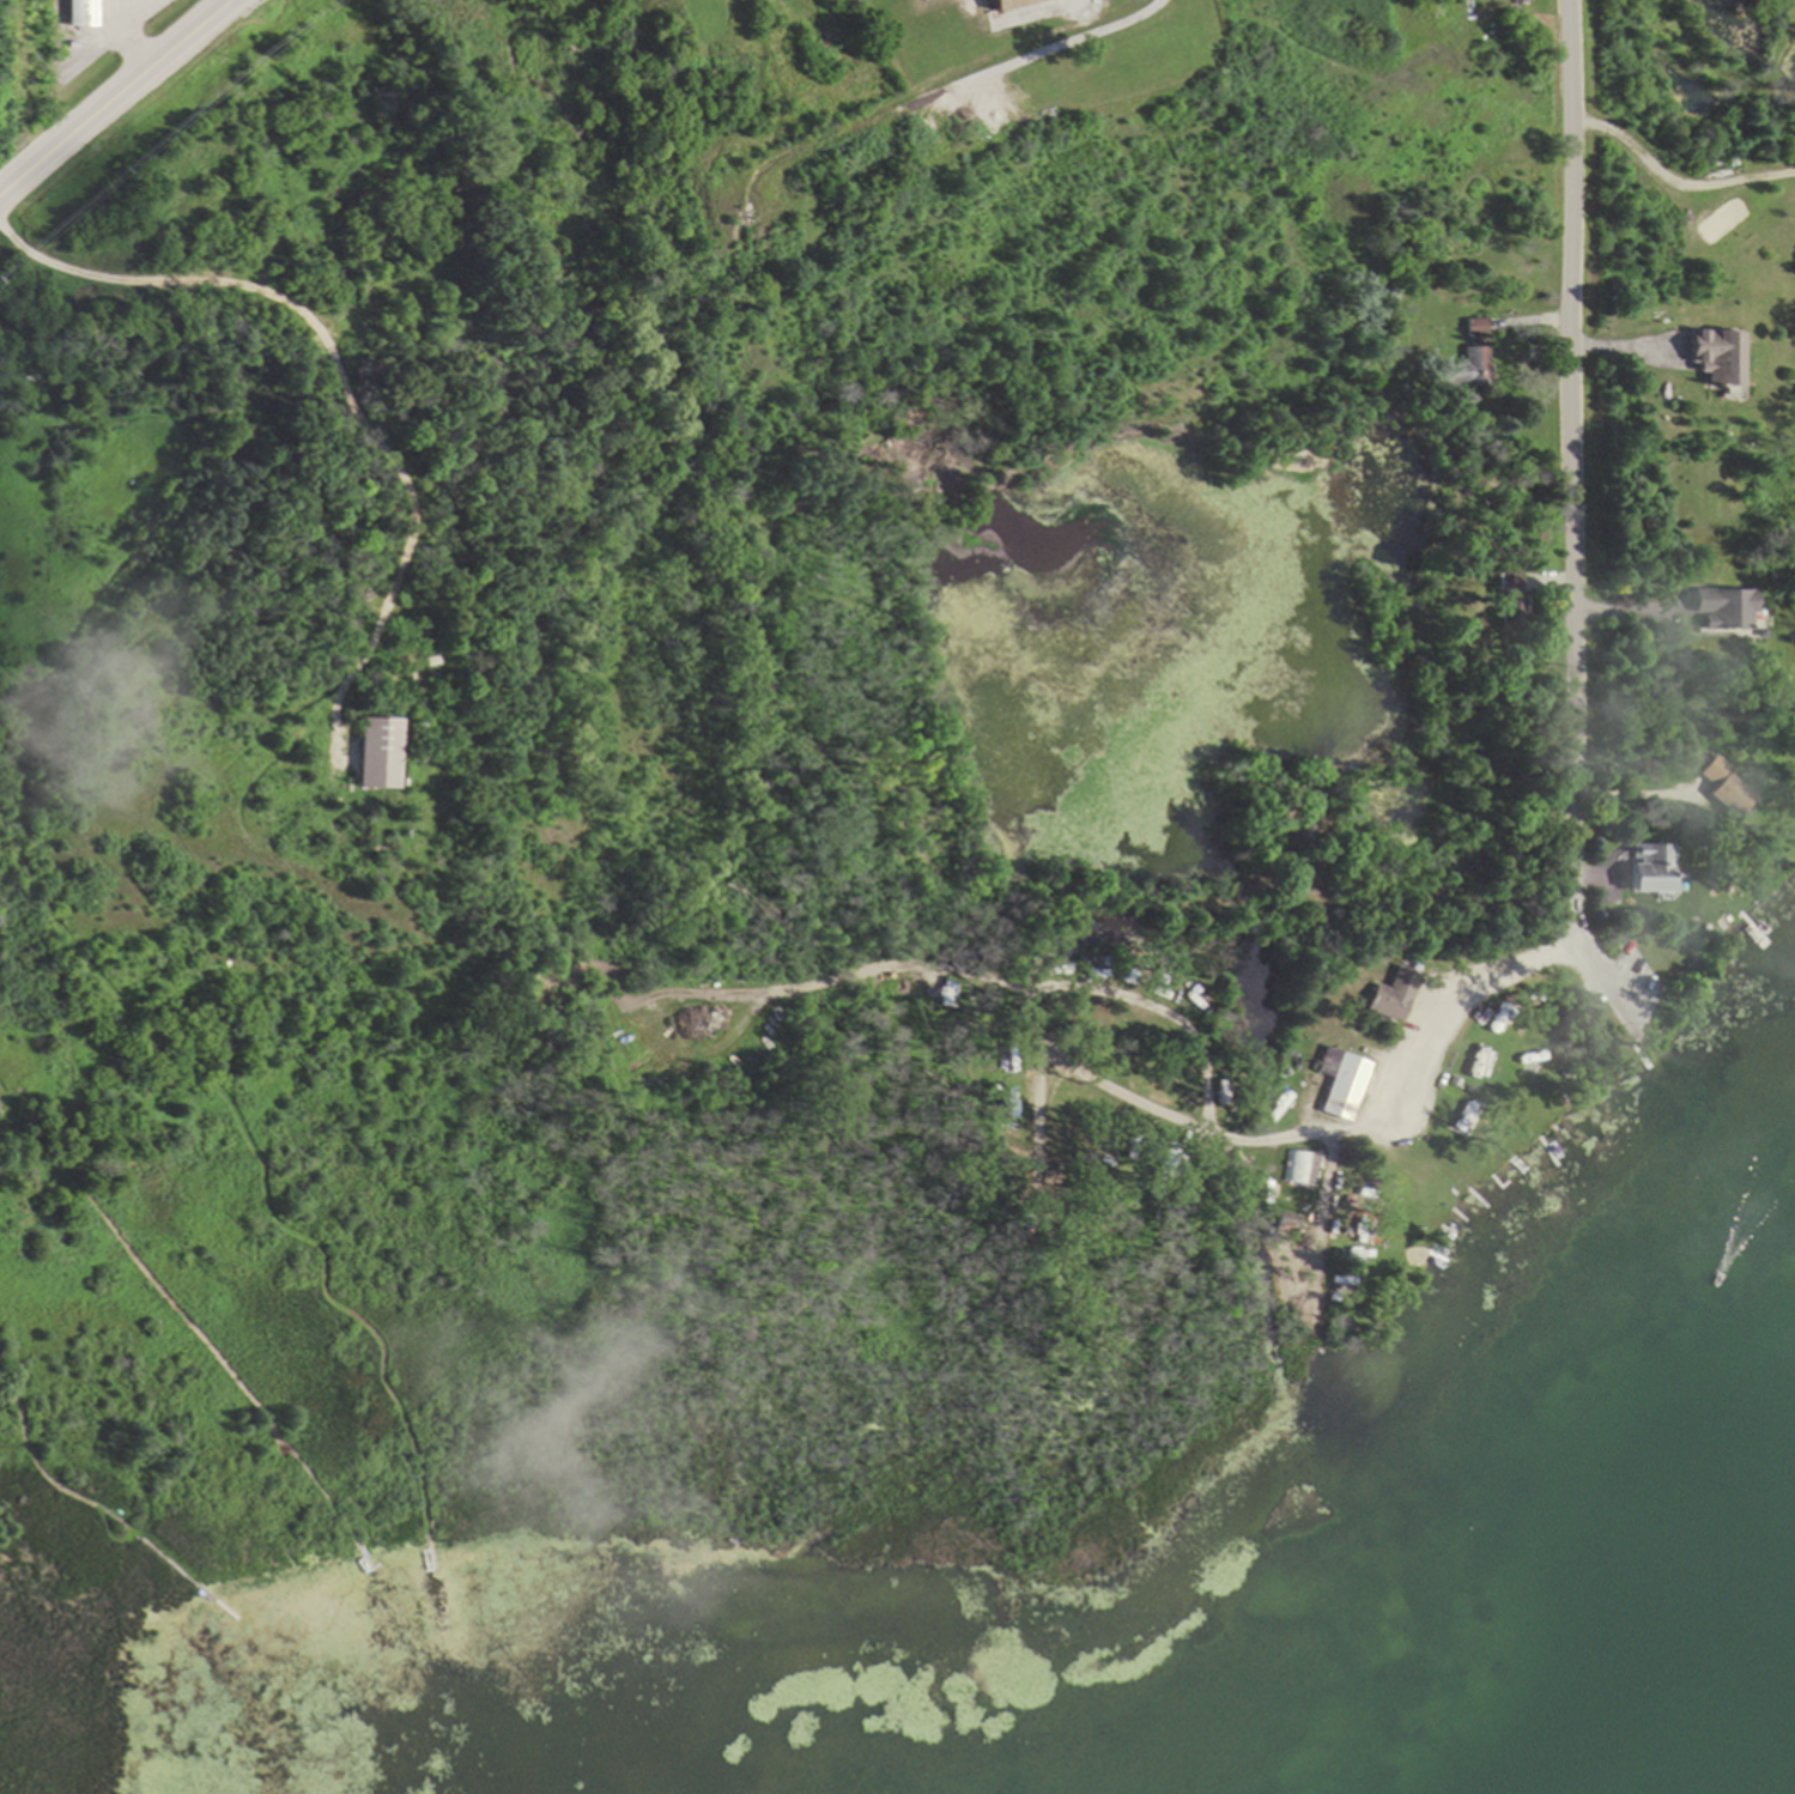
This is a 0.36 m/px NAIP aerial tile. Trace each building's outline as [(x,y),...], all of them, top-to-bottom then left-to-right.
[(96,0),(67,0),(67,26),(96,26),(96,0)] [(985,13),(1050,0),(982,0),(985,13)] [(1489,387),(1488,346),(1487,346),(1486,320),(1465,321),(1466,365),(1436,366),(1437,389),(1489,387)] [(1685,332),(1685,372),(1701,373),(1700,388),(1733,389),(1733,333),(1685,332)] [(1750,593),(1690,592),(1690,616),(1700,616),(1700,632),(1750,633),(1750,593)] [(1523,599),(1494,599),(1494,626),(1523,626),(1523,599)] [(1707,791),(1724,819),(1748,805),(1719,756),(1695,770),(1707,791)] [(1667,896),(1667,847),(1626,847),(1626,896),(1667,896)] [(1383,991),(1369,986),(1359,1014),(1396,1027),(1413,977),(1390,969),(1383,991)] [(1367,1066),(1325,1052),(1318,1073),(1329,1077),(1316,1116),(1348,1127),(1367,1066)] [(1314,1156),(1290,1156),(1290,1183),(1314,1183),(1314,1156)]
